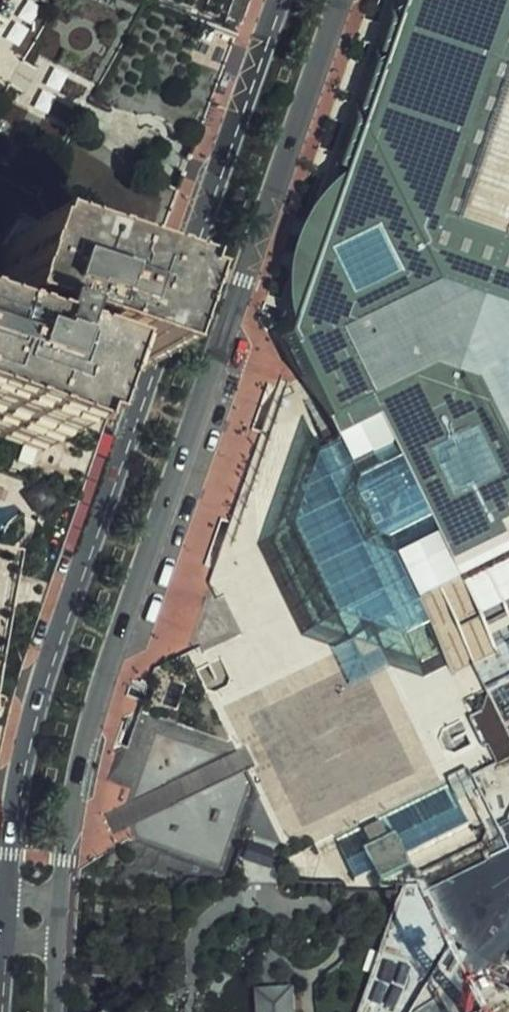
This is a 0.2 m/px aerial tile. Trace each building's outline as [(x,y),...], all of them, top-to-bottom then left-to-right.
[(280,339),(329,419),(336,433),(342,445),(323,452),(299,525),(260,541),(304,633),(332,643),(364,656),(394,665),(424,675),(449,666),(453,671),(508,645),(508,0),(392,0),(280,339)] [(51,462),(86,369),(117,380),(144,296),(0,249),(0,443),(51,462)] [(0,578),(0,649),(1,645),(12,581),(0,578)] [(364,656),(332,643),(350,685),(394,665),(364,656)] [(395,833),(406,853),(464,823),(458,812),(445,786),(337,840),(354,875),(374,864),(366,849),(395,833)] [(381,878),(411,862),(406,853),(395,833),(366,849),(374,864),(381,878)] [(251,842),(246,859),(272,867),(278,850),(251,842)] [(257,987),(258,1011),(298,1011),(296,985),(257,987)]
